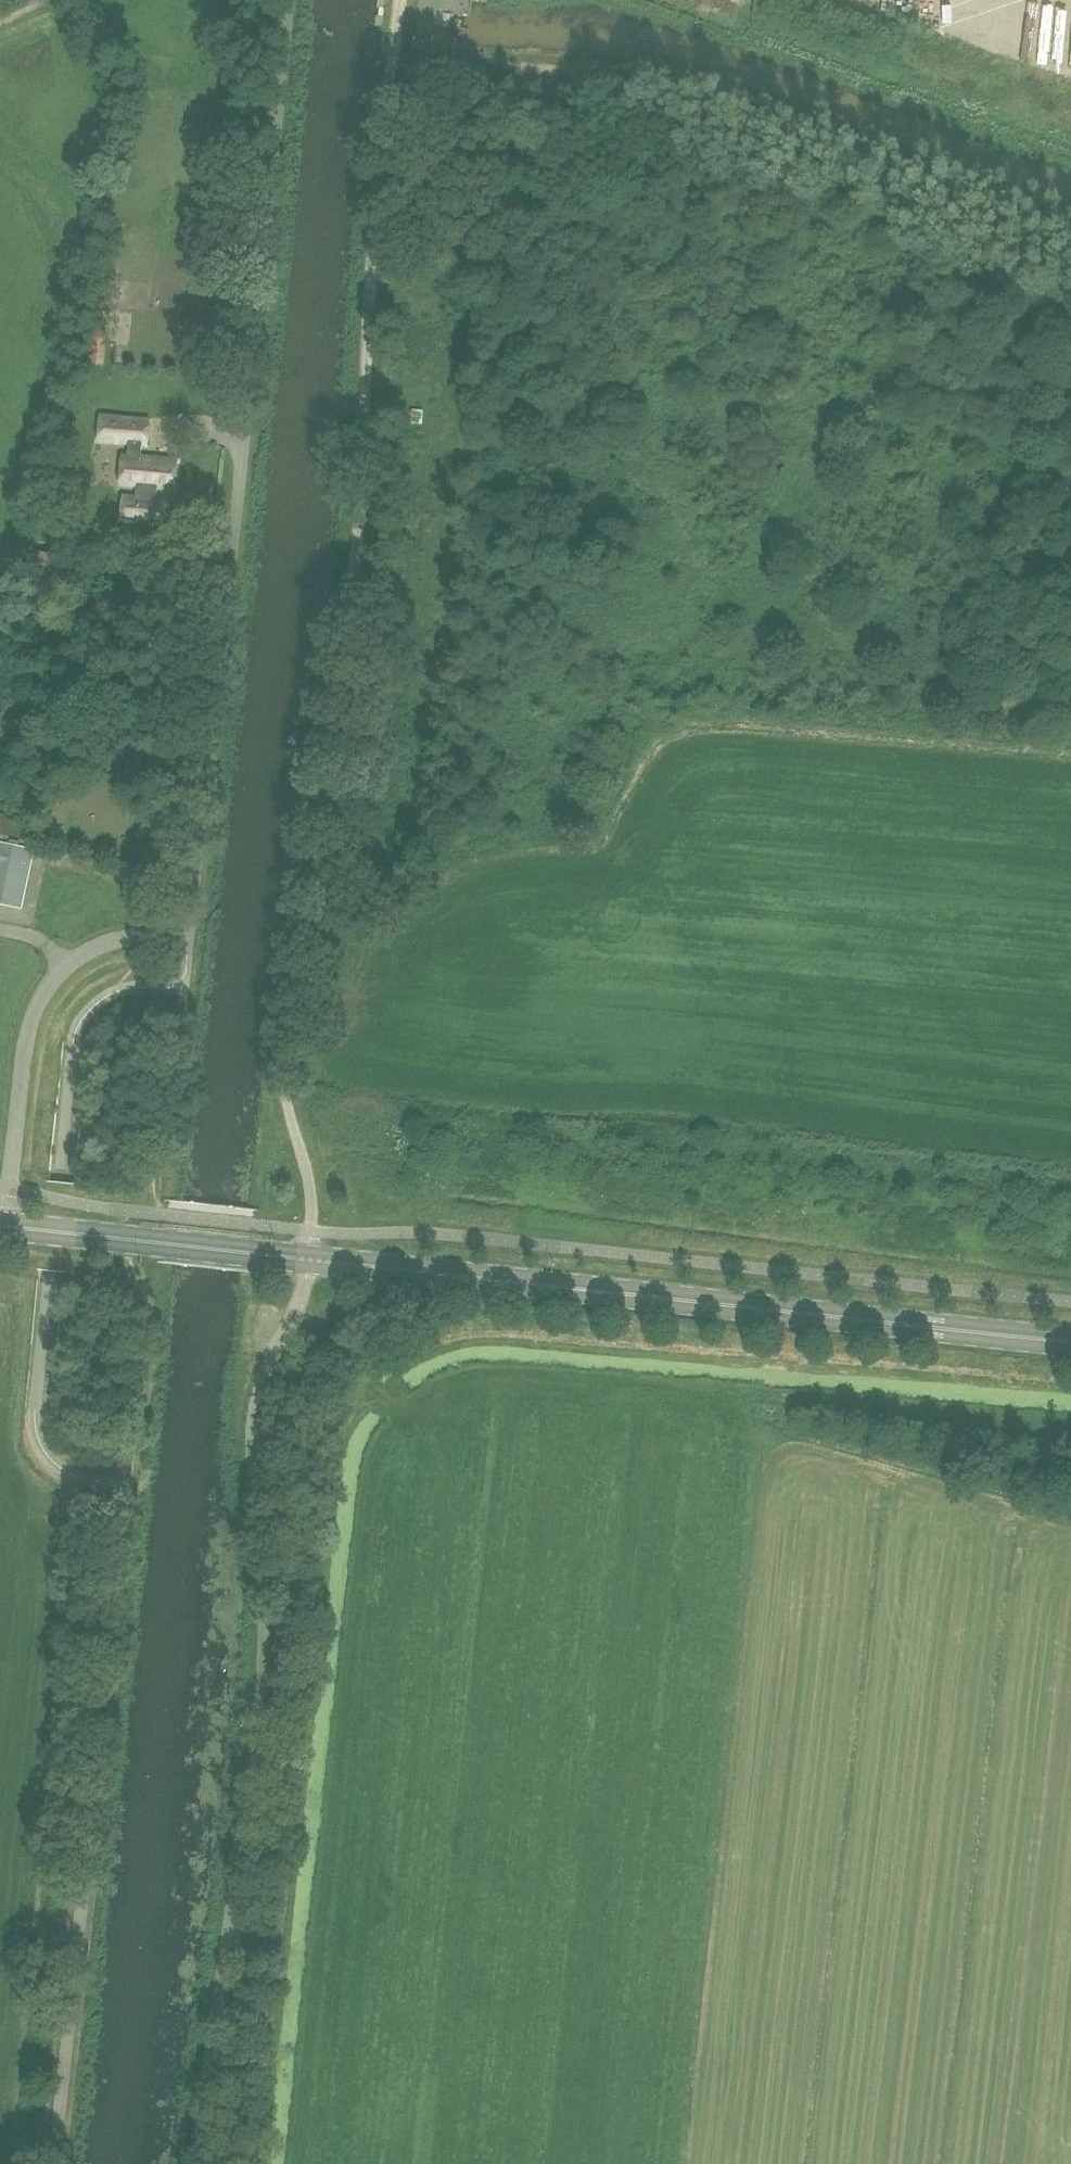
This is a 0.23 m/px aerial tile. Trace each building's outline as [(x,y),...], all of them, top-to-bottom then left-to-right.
[(103,329),(84,328),(82,359),(101,361),(103,329)] [(179,459),(142,456),(143,445),(148,446),(150,420),(101,416),(99,442),(129,444),(128,456),(123,456),(121,485),(138,486),(137,497),(124,496),(122,520),(164,524),(166,499),(158,499),(159,489),(176,491),(179,459)] [(21,846),(0,842),(0,902),(22,907),(34,849),(21,846)]
